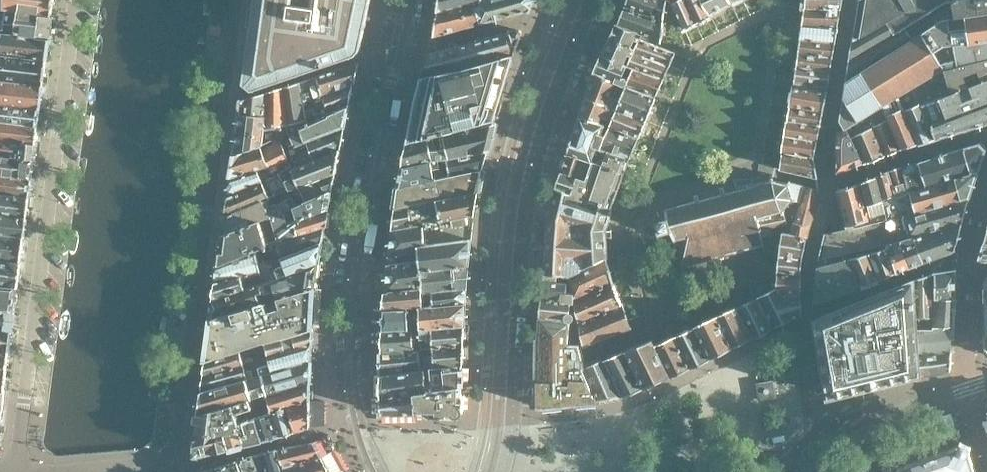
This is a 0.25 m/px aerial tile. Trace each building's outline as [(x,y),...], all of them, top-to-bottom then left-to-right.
[(53,0),(0,0),(0,27),(3,28),(5,9),(52,14),(51,13),(53,0)] [(370,0),(255,0),(246,67),(245,69),(243,81),(247,86),(253,89),(265,85),(267,84),(325,64),(338,60),(349,56),(356,54),(361,48),(362,43),(363,41),(366,27),(366,23),(370,0)] [(477,1),(482,0),(439,0),(437,10),(477,1)] [(533,0),(482,0),(477,1),(482,22),(529,9),(530,10),(531,8),(530,7),(533,0)] [(625,4),(664,18),(667,0),(627,0),(625,4)] [(686,0),(675,0),(672,2),(683,28),(696,22),(686,0)] [(703,0),(686,0),(696,22),(710,15),(703,0)] [(730,0),(703,0),(710,15),(731,3),(730,0)] [(917,18),(946,0),(858,0),(852,39),(848,60),(845,81),(906,44),(897,30),(917,18)] [(986,16),(986,0),(946,0),(917,18),(926,32),(932,28),(986,16)] [(482,22),(477,1),(437,10),(433,35),(434,35),(468,25),(469,26),(482,22)] [(661,41),(664,18),(625,4),(618,24),(654,38),(661,41)] [(837,25),(840,6),(804,6),(801,23),(837,25)] [(49,33),(51,20),(52,14),(5,9),(3,28),(49,33)] [(940,72),(936,55),(986,42),(986,16),(932,28),(926,32),(906,44),(845,81),(844,88),(844,92),(843,92),(839,119),(845,127),(849,125),(868,114),(885,104),(901,148),(919,142),(901,95),(916,86),(940,72)] [(624,76),(634,52),(640,54),(646,41),(652,43),(654,38),(618,24),(616,23),(615,24),(616,24),(614,28),(613,28),(602,54),(597,66),(595,72),(627,85),(630,78),(624,76)] [(834,41),(837,25),(801,23),(800,38),(834,41)] [(515,52),(515,50),(517,45),(520,38),(520,37),(521,34),(516,29),(427,54),(422,75),(515,53),(515,52)] [(49,37),(0,32),(0,42),(1,42),(0,47),(0,53),(46,58),(49,37)] [(832,56),(834,41),(800,38),(797,52),(832,56)] [(663,78),(675,52),(652,43),(646,41),(640,54),(635,67),(663,78)] [(986,59),(986,42),(936,55),(940,72),(986,59)] [(830,71),(832,56),(797,52),(796,65),(830,71)] [(46,58),(0,53),(0,78),(43,83),(46,58)] [(502,96),(502,94),(507,77),(508,76),(508,75),(509,74),(509,73),(513,56),(514,56),(514,55),(515,53),(422,75),(416,96),(407,140),(422,137),(437,133),(496,118),(496,117),(496,118),(500,104),(502,96)] [(986,80),(986,59),(940,72),(916,86),(924,106),(986,80)] [(267,198),(291,189),(335,171),(340,148),(340,147),(344,126),(350,102),(353,84),(358,63),(316,76),(282,87),(268,92),(265,115),(261,142),(288,130),(302,164),(281,173),(279,168),(281,167),(277,156),(259,164),(265,180),(228,196),(225,214),(267,198)] [(826,90),(827,85),(828,85),(830,71),(796,65),(793,85),(792,85),(788,104),(788,105),(822,111),(825,97),(826,90)] [(655,96),(663,78),(635,67),(630,78),(627,85),(655,96)] [(655,96),(627,85),(595,72),(586,97),(645,120),(655,96)] [(43,83),(0,78),(0,103),(40,107),(43,83)] [(924,106),(936,137),(937,137),(939,136),(950,133),(950,132),(954,131),(954,132),(965,128),(986,122),(986,80),(924,106)] [(936,137),(924,106),(916,86),(901,95),(919,142),(932,138),(935,137),(936,137)] [(265,115),(268,92),(241,100),(240,112),(265,115)] [(638,136),(643,125),(645,120),(586,97),(581,113),(604,122),(608,112),(619,116),(615,126),(638,136)] [(40,107),(0,103),(0,120),(38,124),(40,107)] [(901,148),(885,104),(868,114),(884,154),(901,148)] [(820,125),(822,111),(788,105),(786,119),(820,125)] [(261,142),(265,115),(240,112),(235,153),(261,142)] [(600,133),(604,122),(581,113),(575,129),(577,130),(577,129),(582,131),(580,136),(600,145),(604,135),(600,133)] [(884,154),(868,114),(849,125),(863,162),(884,154)] [(487,147),(490,137),(496,118),(437,133),(440,146),(425,150),(422,137),(407,140),(402,165),(441,157),(487,147)] [(817,139),(820,125),(786,119),(781,152),(813,157),(814,157),(817,142),(817,141),(817,140),(818,139),(817,139)] [(38,124),(0,120),(0,137),(35,141),(38,124)] [(863,162),(849,125),(845,127),(838,131),(836,142),(837,170),(837,171),(851,166),(852,166),(863,162)] [(630,156),(638,136),(615,126),(611,137),(604,135),(600,145),(630,156)] [(605,228),(612,207),(630,156),(600,145),(580,136),(575,135),(576,134),(574,133),(574,135),(573,139),(572,139),(567,153),(561,172),(555,188),(548,215),(547,215),(546,241),(544,272),(543,291),(543,295),(578,298),(580,271),(606,257),(605,228)] [(34,157),(34,154),(35,141),(0,137),(0,154),(34,157)] [(231,176),(259,164),(277,156),(281,167),(288,165),(278,141),(263,147),(261,142),(235,153),(235,154),(231,176)] [(977,170),(984,149),(983,148),(979,144),(979,143),(978,143),(978,144),(961,149),(943,154),(907,165),(907,166),(904,167),(904,166),(901,167),(910,191),(977,170)] [(482,168),(487,147),(441,157),(444,176),(482,168)] [(817,177),(813,157),(781,152),(779,167),(817,177)] [(33,159),(34,159),(34,158),(34,157),(0,154),(0,174),(31,177),(32,177),(32,175),(31,175),(32,170),(33,168),(32,168),(33,159)] [(444,176),(441,157),(402,165),(399,185),(438,177),(440,189),(445,188),(442,176),(444,176)] [(228,196),(265,180),(259,164),(231,176),(228,196)] [(916,209),(910,191),(901,167),(889,171),(862,182),(861,182),(837,190),(847,228),(916,209)] [(466,287),(476,214),(482,168),(444,176),(442,176),(445,188),(440,189),(438,177),(399,185),(392,228),(386,290),(384,307),(409,305),(465,302),(466,287)] [(969,195),(977,170),(910,191),(916,209),(969,195)] [(331,190),(335,171),(291,189),(294,195),(298,204),(331,190)] [(31,177),(0,174),(0,193),(29,196),(29,191),(30,185),(31,177)] [(786,223),(784,214),(784,213),(783,210),(792,200),(794,201),(795,200),(798,201),(801,184),(790,182),(789,181),(787,183),(773,180),(773,177),(773,176),(771,175),(734,178),(734,182),(694,196),(695,201),(658,211),(659,216),(656,217),(660,231),(662,239),(670,237),(672,244),(676,243),(682,266),(763,245),(759,230),(786,223)] [(809,226),(818,190),(817,188),(801,184),(798,201),(800,201),(793,222),(792,233),(807,235),(809,226)] [(299,231),(295,221),(328,209),(328,208),(331,190),(298,204),(222,234),(219,264),(263,248),(267,246),(266,243),(299,231)] [(29,196),(0,193),(0,213),(27,215),(29,196)] [(222,234),(298,204),(294,195),(269,205),(267,198),(225,214),(222,234)] [(913,235),(962,223),(969,197),(968,197),(969,195),(916,209),(847,228),(824,233),(818,259),(821,260),(830,257),(849,252),(884,243),(900,239),(913,235)] [(326,221),(328,209),(295,221),(299,231),(326,221)] [(26,216),(27,215),(0,213),(0,233),(24,235),(25,229),(25,226),(26,216)] [(955,247),(962,223),(913,235),(923,261),(952,250),(955,247)] [(275,260),(322,243),(324,227),(325,226),(270,245),(274,256),(275,260)] [(802,256),(806,237),(807,237),(807,235),(792,233),(782,232),(777,270),(800,272),(802,256)] [(24,235),(0,233),(0,258),(21,260),(24,235)] [(923,261),(913,235),(900,239),(910,266),(923,261)] [(910,266),(900,239),(884,243),(885,245),(896,272),(910,266)] [(318,262),(322,243),(275,260),(280,276),(318,262)] [(896,272),(885,245),(868,251),(879,279),(896,272)] [(280,276),(275,260),(274,256),(267,258),(263,248),(219,264),(216,282),(258,266),(263,282),(280,276)] [(879,279),(868,251),(850,257),(849,252),(830,257),(831,261),(822,264),(821,260),(818,259),(818,263),(818,266),(815,300),(815,301),(833,295),(838,293),(862,285),(863,286),(871,283),(870,282),(879,279)] [(613,283),(609,266),(606,257),(580,271),(578,298),(613,283)] [(20,267),(21,260),(0,258),(0,283),(18,285),(20,267)] [(318,262),(280,276),(263,282),(265,288),(268,299),(314,286),(318,262)] [(214,300),(263,282),(258,266),(216,282),(214,300)] [(915,349),(914,329),(930,329),(930,324),(931,298),(953,298),(954,273),(954,272),(953,271),(952,270),(951,270),(950,269),(935,272),(913,279),(816,318),(816,319),(815,319),(819,339),(808,341),(816,392),(827,391),(828,392),(829,393),(830,394),(831,394),(833,395),(834,394),(916,374),(915,373),(915,349)] [(799,287),(800,272),(777,270),(776,287),(780,295),(799,293),(799,287)] [(258,302),(254,292),(265,288),(263,282),(214,300),(212,316),(258,302)] [(18,285),(0,283),(0,308),(14,310),(15,306),(18,285)] [(621,303),(613,283),(578,298),(576,320),(580,320),(621,303)] [(312,328),(313,311),(314,287),(314,286),(268,299),(258,302),(212,316),(206,360),(254,345),(312,328)] [(799,315),(799,293),(780,295),(776,287),(756,297),(771,327),(799,315)] [(576,320),(578,298),(543,295),(542,295),(541,311),(541,315),(540,315),(540,316),(542,316),(571,319),(576,320)] [(771,327),(756,297),(736,307),(751,337),(771,328),(771,327)] [(952,324),(953,298),(931,298),(930,324),(952,324)] [(464,325),(465,302),(409,305),(410,328),(428,327),(464,325)] [(630,327),(628,321),(621,303),(580,320),(584,345),(630,327)] [(410,328),(409,305),(384,307),(382,330),(410,328)] [(751,337),(736,307),(716,316),(730,347),(751,337)] [(0,308),(0,328),(12,329),(14,310),(0,308)] [(585,367),(580,344),(569,344),(571,319),(542,316),(540,339),(538,339),(537,347),(538,347),(538,353),(537,353),(537,358),(538,358),(538,364),(537,364),(537,369),(538,369),(537,375),(537,384),(539,384),(539,406),(564,404),(564,402),(565,402),(565,403),(572,402),(572,401),(573,401),(573,403),(597,400),(585,367)] [(730,347),(716,316),(694,326),(709,357),(730,347)] [(951,365),(952,324),(930,324),(930,329),(914,329),(915,349),(915,373),(920,373),(920,374),(930,372),(946,369),(948,369),(949,368),(950,367),(951,366),(951,365)] [(463,344),(464,333),(464,325),(428,327),(427,347),(430,347),(463,344)] [(709,357),(694,326),(674,335),(689,366),(709,357)] [(428,327),(410,328),(382,330),(382,351),(427,347),(428,327)] [(12,330),(12,329),(0,328),(0,348),(9,349),(12,331),(12,330)] [(258,359),(270,356),(311,343),(312,328),(254,345),(256,350),(258,359)] [(689,366),(674,335),(658,343),(656,344),(653,338),(635,345),(633,342),(626,345),(628,348),(625,350),(641,387),(659,380),(661,380),(669,376),(670,375),(671,374),(689,366)] [(310,380),(311,351),(311,343),(270,356),(273,365),(260,369),(262,376),(266,375),(268,383),(270,392),(310,381),(310,380)] [(462,364),(463,344),(430,347),(431,363),(434,365),(438,365),(462,364)] [(240,364),(238,355),(256,350),(254,345),(206,360),(204,374),(240,364)] [(462,387),(462,368),(461,368),(439,369),(429,370),(429,366),(426,367),(427,347),(382,351),(382,352),(381,373),(381,374),(381,396),(382,412),(418,412),(418,411),(422,411),(422,412),(423,412),(423,411),(433,411),(433,412),(445,412),(445,411),(455,411),(455,412),(457,412),(458,411),(459,411),(460,410),(460,409),(461,407),(460,407),(461,392),(461,391),(461,387),(462,387)] [(9,355),(9,351),(9,349),(0,348),(0,370),(7,371),(9,355)] [(641,387),(625,350),(605,358),(621,396),(641,387)] [(621,396),(605,358),(585,367),(597,400),(621,396)] [(262,376),(260,369),(258,359),(240,364),(204,374),(202,390),(240,381),(262,376)] [(199,412),(270,392),(268,383),(242,390),(240,381),(202,390),(199,412)] [(309,399),(310,383),(310,381),(270,392),(271,399),(273,409),(276,408),(309,399)] [(775,396),(773,381),(758,384),(760,399),(775,396)] [(195,436),(222,427),(238,421),(258,414),(264,412),(262,402),(271,399),(270,392),(199,412),(195,436)] [(308,426),(309,401),(309,399),(276,408),(282,434),(308,426)] [(282,434),(276,408),(273,409),(264,412),(258,414),(264,439),(282,434)] [(264,439),(258,414),(238,421),(243,444),(264,439)] [(946,427),(942,415),(925,421),(930,433),(946,427)] [(243,444),(238,421),(222,427),(227,448),(243,444)] [(900,444),(914,439),(909,426),(895,431),(900,444)] [(227,448),(222,427),(195,436),(193,450),(197,455),(198,455),(227,448)] [(325,462),(322,457),(314,441),(277,449),(287,471),(330,471),(325,462)] [(974,470),(975,470),(974,467),(973,468),(973,466),(972,466),(969,459),(970,458),(969,457),(970,456),(969,452),(968,451),(969,449),(958,444),(957,446),(956,446),(950,448),(950,449),(948,450),(949,450),(941,453),(939,453),(939,452),(936,453),(937,454),(935,455),(927,458),(927,457),(925,458),(925,457),(923,457),(923,459),(921,459),(921,460),(914,462),(912,462),(911,461),(905,463),(906,464),(905,465),(900,467),(897,467),(899,471),(975,471),(974,470)] [(277,449),(265,452),(272,471),(287,471),(277,449)] [(265,452),(253,455),(258,471),(268,471),(272,471),(265,452)] [(253,455),(238,460),(242,471),(258,471),(253,455)] [(238,460),(218,466),(205,470),(204,471),(242,471),(238,460)]
